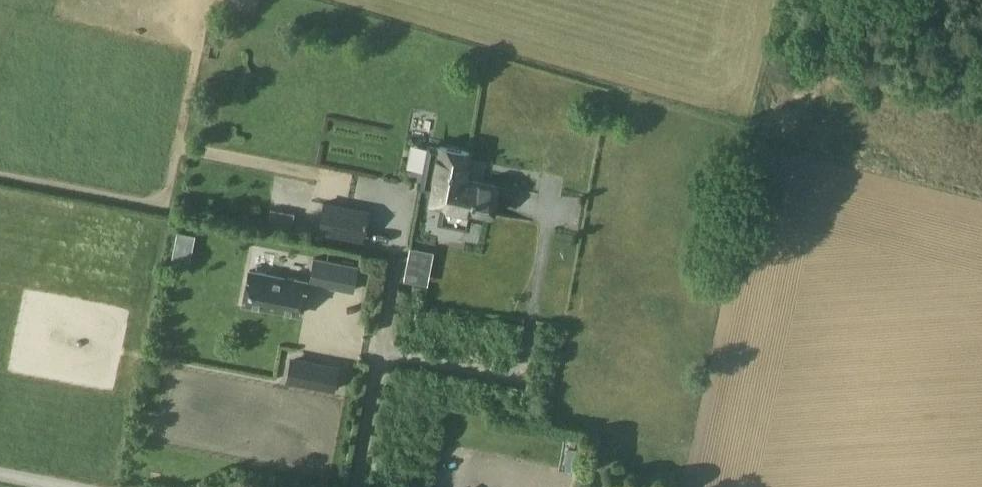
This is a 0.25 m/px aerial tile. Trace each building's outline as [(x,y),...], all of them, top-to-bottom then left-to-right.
[(445,192),(441,215),(469,221),(471,211),(490,215),(496,185),(464,179),(469,151),(440,146),(439,148),(430,146),(422,187),(445,192)] [(324,202),(318,230),(363,239),(369,211),(324,202)] [(440,219),(420,311),(463,321),(470,284),(477,286),(484,258),(485,258),(491,230),(440,219)] [(177,230),(172,257),(190,260),(195,234),(177,230)] [(410,247),(404,279),(418,281),(424,250),(410,247)] [(314,258),(309,282),(322,285),(327,260),(314,258)] [(575,285),(579,272),(566,269),(563,283),(575,285)] [(249,270),(243,303),(299,314),(306,281),(249,270)] [(287,380),(334,390),(338,370),(290,361),(287,380)]
